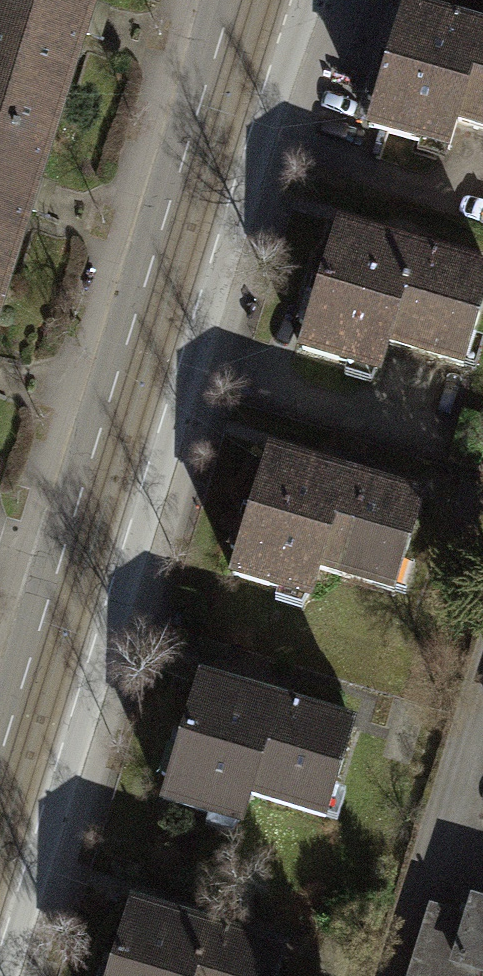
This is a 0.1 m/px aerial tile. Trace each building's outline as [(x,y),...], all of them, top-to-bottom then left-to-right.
[(57,103),(79,32),(87,34),(97,3),(87,0),(0,0),(0,86),(57,103)] [(357,154),(377,161),(387,131),(438,147),(447,119),(482,131),(482,0),(405,0),(357,154)] [(57,103),(0,86),(0,278),(7,280),(24,224),(29,208),(36,211),(46,180),(35,176),(57,103)] [(335,228),(309,314),(300,348),(376,370),(387,345),(391,346),(399,349),(461,366),(482,296),(482,275),(415,253),(414,245),(403,242),(389,237),(383,243),(335,228)] [(297,464),(266,454),(230,574),(307,597),(318,572),(391,593),(420,503),(346,480),(344,472),(333,468),(320,464),(314,469),(297,464)] [(245,693),(197,678),(196,683),(162,798),(238,821),(249,796),(322,817),(351,727),(277,704),(276,696),(262,692),(251,688),(245,693)] [(403,975),(482,975),(482,908),(467,903),(460,920),(423,909),(403,975)] [(129,904),(107,975),(275,975),(282,952),(208,929),(207,921),(195,917),(182,913),(176,918),(129,904)]
